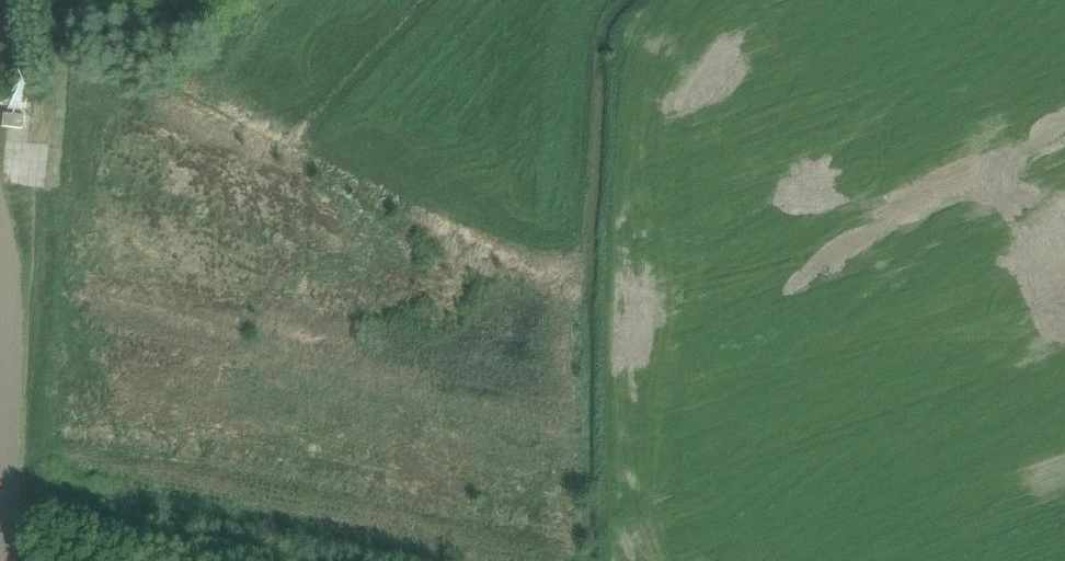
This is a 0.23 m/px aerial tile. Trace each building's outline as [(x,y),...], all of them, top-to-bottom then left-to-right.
[(20,63),(21,42),(0,41),(0,62),(20,63)] [(3,113),(1,126),(22,128),(24,115),(3,113)]
